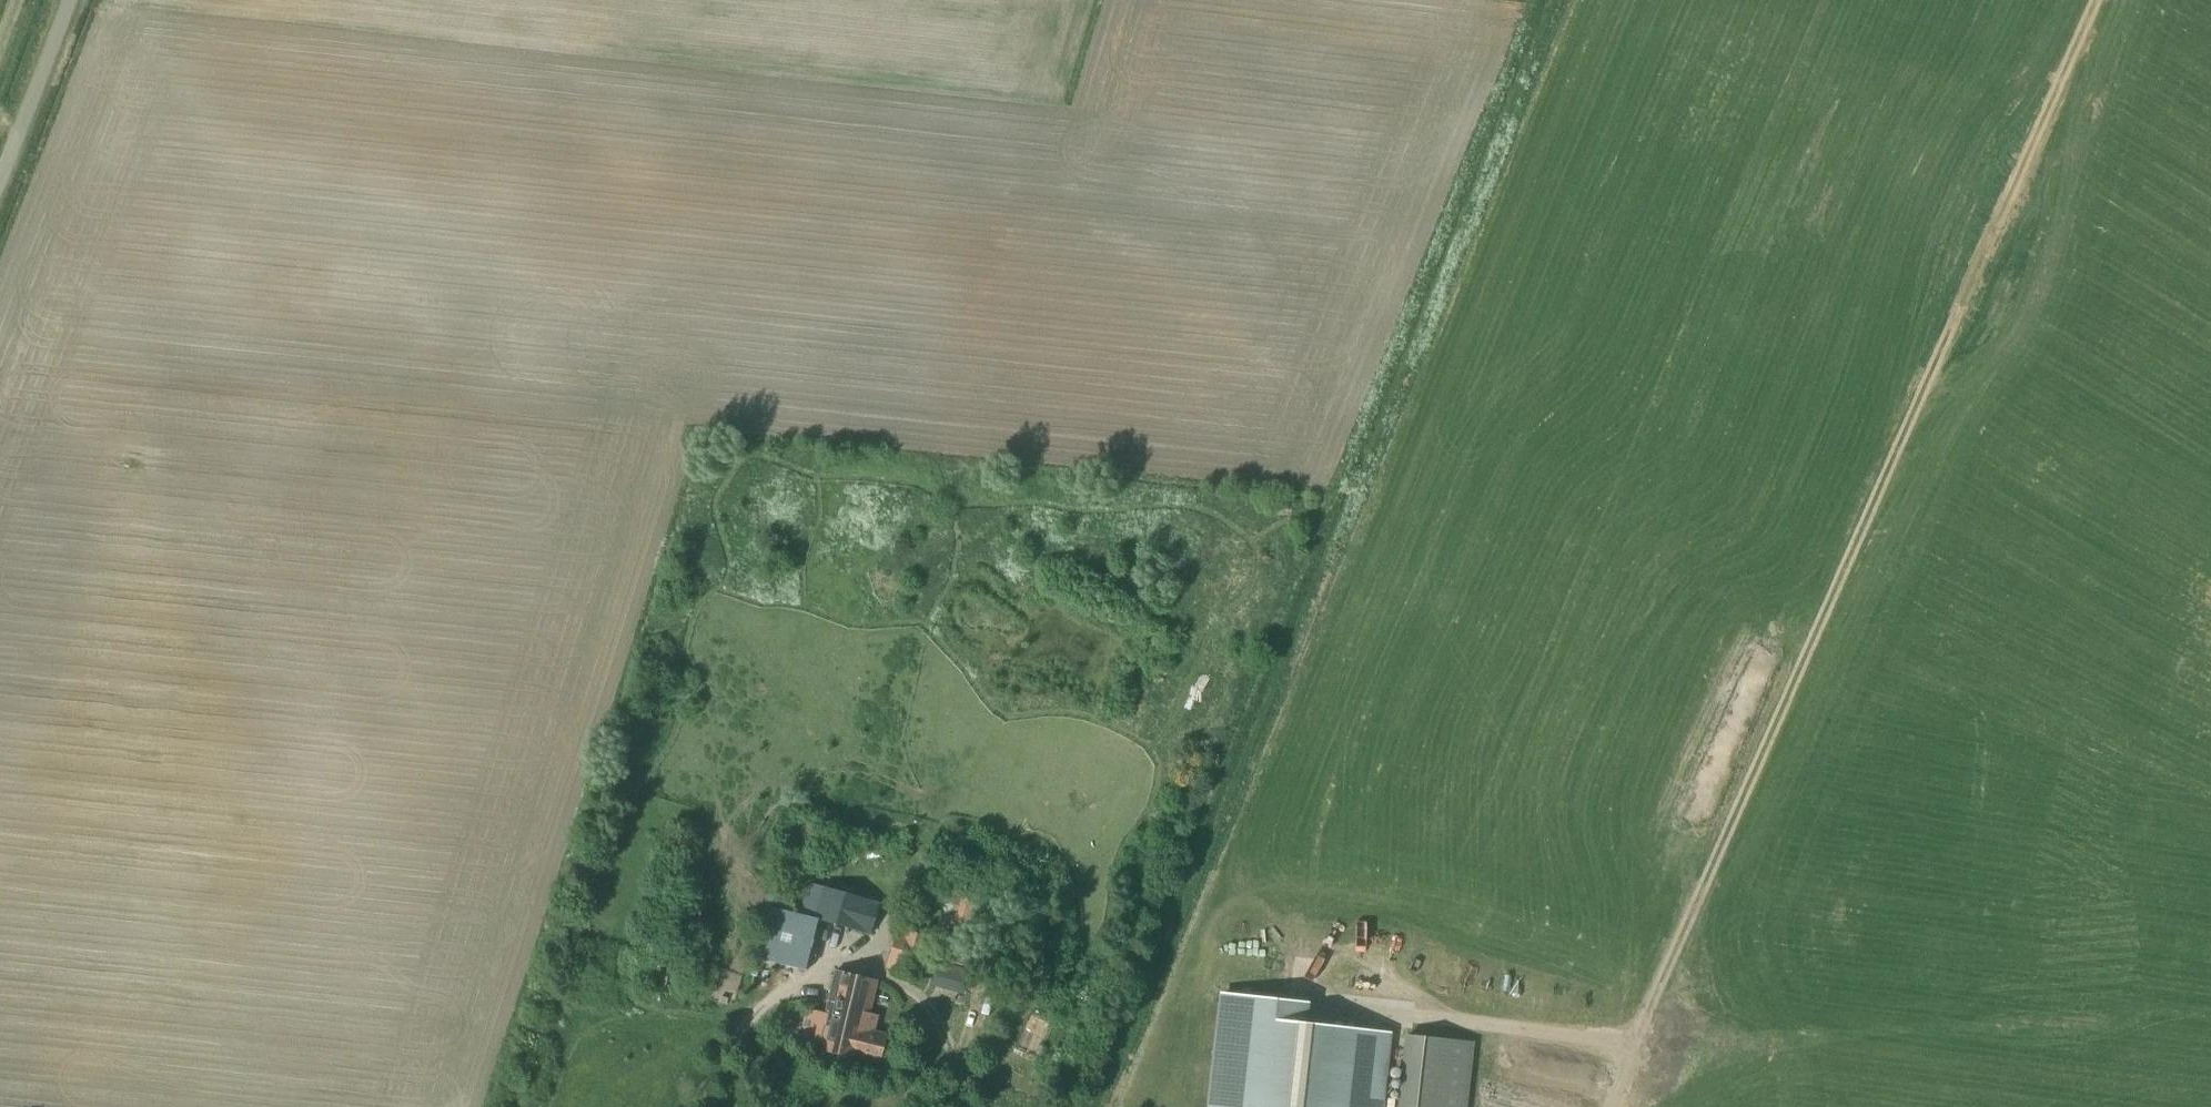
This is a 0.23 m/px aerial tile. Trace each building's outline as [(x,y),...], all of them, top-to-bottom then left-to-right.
[(870,934),(879,904),(810,883),(797,923),(783,919),(772,963),(783,966),(781,972),(798,976),(799,969),(809,972),(820,929),(818,929),(821,920),(870,934)] [(1296,909),(1316,903),(1313,892),(1293,898),(1296,909)] [(920,977),(926,952),(930,938),(898,929),(887,968),(920,977)] [(938,959),(932,980),(944,984),(950,963),(938,959)] [(664,988),(668,971),(657,968),(653,985),(664,988)] [(876,981),(835,971),(825,1013),(828,1013),(819,1050),(854,1058),(854,1055),(879,1061),(886,1034),(865,1029),(876,981)] [(1205,1106),(1378,1106),(1387,1033),(1287,1023),(1290,999),(1216,992),(1205,1106)] [(1473,1043),(1404,1034),(1396,1106),(1466,1106),(1473,1043)]
